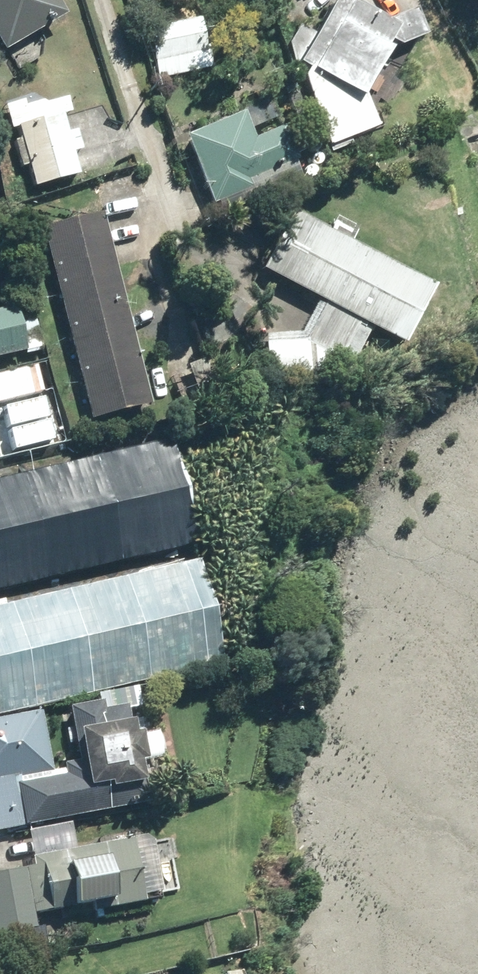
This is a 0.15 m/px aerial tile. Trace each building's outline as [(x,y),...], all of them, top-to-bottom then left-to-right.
[(58,21),(46,0),(0,0),(0,54),(58,21)] [(411,48),(402,21),(375,32),(324,7),(308,37),(294,31),(281,58),(294,65),(291,70),(301,75),(297,83),(325,151),(327,157),(347,149),(345,143),(371,134),(370,133),(357,98),(376,61),(374,60),(378,52),(388,56),(411,48)] [(195,21),(145,33),(156,82),(207,70),(195,21)] [(15,131),(29,190),(74,180),(59,118),(66,116),(63,103),(29,111),(27,101),(0,108),(6,133),(15,131)] [(237,118),(179,141),(206,208),(245,193),(241,184),(290,164),(277,133),(247,144),(237,118)] [(99,215),(37,231),(86,422),(147,407),(99,215)] [(288,215),(257,273),(400,349),(431,291),(347,246),(354,233),(331,221),(324,234),(288,215)] [(312,305),(296,336),(261,338),(263,391),(324,388),(324,374),(338,361),(348,367),(366,334),(312,305)] [(0,312),(0,359),(19,355),(8,310),(0,312)] [(20,355),(37,352),(35,338),(34,338),(33,332),(31,323),(14,327),(20,355)] [(0,480),(0,591),(193,546),(168,440),(0,480)] [(0,607),(0,717),(221,666),(196,562),(0,607)] [(141,806),(123,708),(98,713),(97,704),(63,710),(68,736),(65,737),(71,765),(57,768),(59,776),(15,785),(14,781),(46,775),(35,714),(0,720),(0,832),(141,806)] [(30,930),(29,925),(156,901),(145,839),(70,852),(65,825),(22,833),(28,868),(0,873),(0,936),(30,930)]
